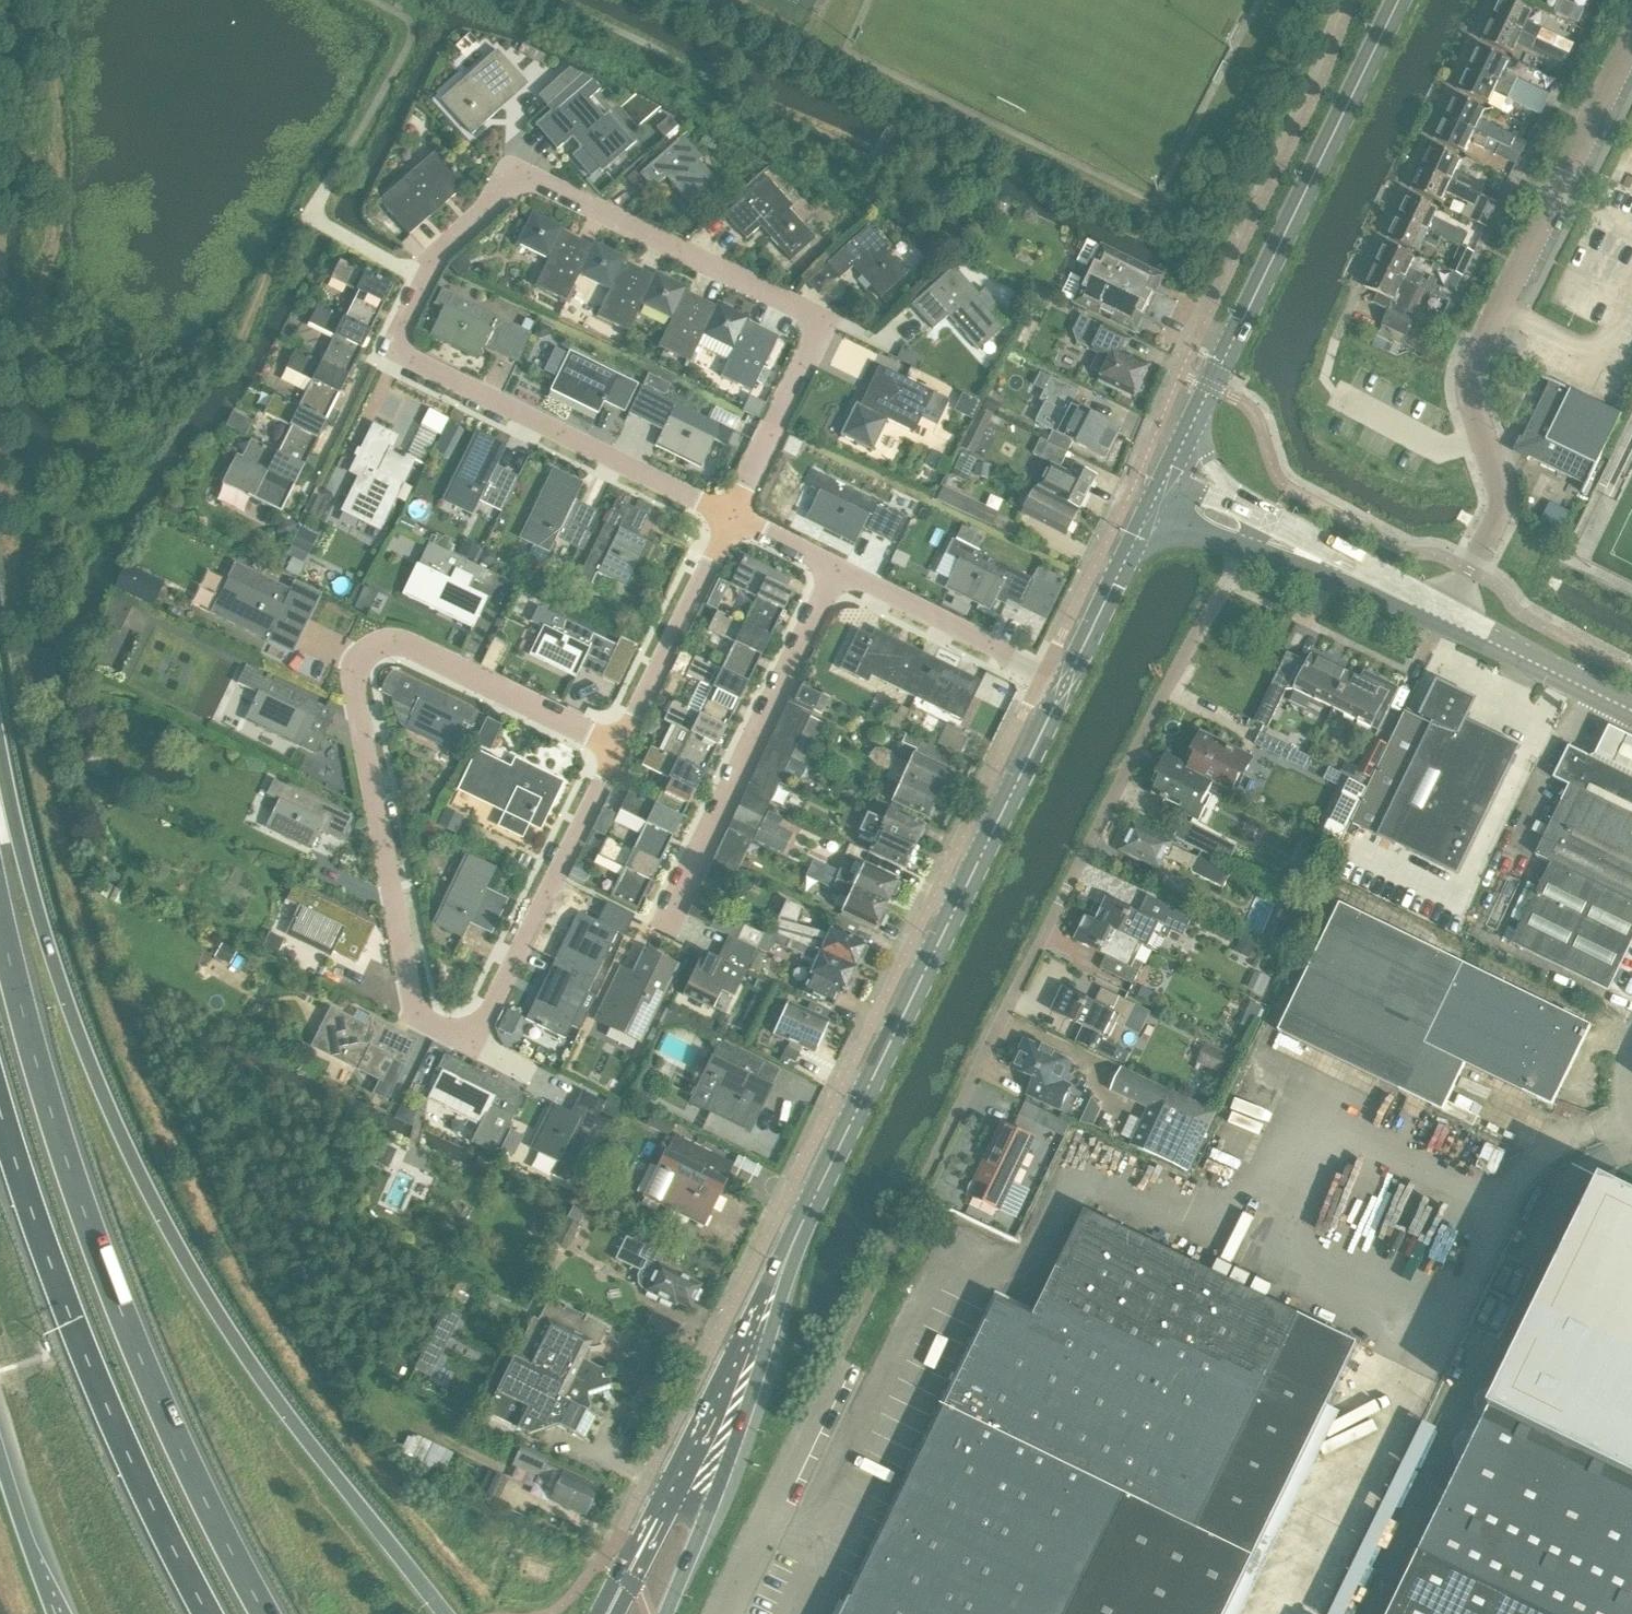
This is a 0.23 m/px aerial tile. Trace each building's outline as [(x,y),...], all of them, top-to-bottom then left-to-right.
[(1511,0),(1503,0),(1494,19),(1537,40),(1570,56),(1570,55),(1575,45),(1542,29),(1528,22),(1533,11),(1511,0)] [(1570,56),(1537,40),(1494,19),(1484,40),(1512,54),(1518,43),(1565,66),(1570,56)] [(1545,105),(1550,93),(1505,72),(1511,60),(1481,46),(1470,68),(1512,88),(1545,105)] [(471,135),(527,85),(496,51),(441,100),(471,135)] [(1545,105),(1512,88),(1470,68),(1460,90),(1490,104),(1495,93),(1540,115),(1545,105)] [(603,115),(588,98),(599,88),(592,80),(581,75),(546,106),(551,111),(535,125),(557,149),(571,137),(581,148),(573,155),(591,175),(599,168),(602,171),(635,142),(607,111),(603,115)] [(1457,96),(1447,117),(1502,144),(1522,154),(1527,143),(1516,138),(1516,137),(1481,120),(1486,109),(1457,96)] [(663,137),(677,127),(669,117),(655,127),(663,137)] [(1447,117),(1436,139),(1465,153),(1472,137),(1476,139),(1473,143),(1496,155),(1502,144),(1447,117)] [(719,186),(699,162),(702,160),(682,137),(639,175),(652,190),(665,178),(693,209),(719,186)] [(1434,145),(1423,167),(1498,203),(1503,192),(1487,185),(1457,170),(1462,159),(1434,145)] [(409,235),(467,185),(437,151),(379,200),(409,235)] [(1423,167),(1413,188),(1441,202),(1446,193),(1477,207),(1471,220),(1486,227),(1498,203),(1423,167)] [(815,240),(789,211),(792,208),(766,178),(723,216),(745,240),(760,227),(790,262),(815,240)] [(1443,237),(1462,246),(1468,234),(1434,218),(1439,208),(1410,194),(1400,216),(1443,237)] [(567,301),(580,275),(578,274),(591,249),(562,234),(565,228),(533,212),(517,244),(548,260),(535,286),(567,301)] [(1437,248),(1443,237),(1400,216),(1388,239),(1417,253),(1423,241),(1437,248)] [(906,276),(885,252),(888,250),(868,227),(826,265),(839,280),(852,268),(879,299),(906,276)] [(1149,305),(1163,277),(1087,241),(1077,261),(1094,269),(1090,276),(1149,305)] [(627,258),(595,242),(591,249),(578,274),(580,275),(610,290),(597,316),(628,332),(641,305),(654,279),(653,279),(624,265),(627,258)] [(1449,302),(1453,293),(1422,279),(1424,275),(1410,268),(1415,257),(1386,243),(1376,265),(1419,286),(1418,288),(1449,302)] [(1462,277),(1466,268),(1474,252),(1462,246),(1454,263),(1450,271),(1462,277)] [(461,256),(450,265),(458,276),(463,272),(467,272),(469,269),(471,269),(466,254),(461,256)] [(370,333),(393,286),(340,260),(331,279),(356,291),(343,318),(343,319),(370,333)] [(1406,336),(1414,320),(1405,316),(1418,288),(1419,286),(1376,265),(1366,287),(1379,293),(1375,300),(1377,304),(1389,310),(1382,325),(1406,336)] [(978,293),(955,267),(912,305),(934,330),(948,317),(979,351),(1003,330),(988,312),(999,304),(984,288),(978,293)] [(690,362),(703,335),(702,335),(715,310),(715,309),(685,295),(689,288),(656,272),(653,279),(654,279),(641,305),(672,320),(659,346),(690,362)] [(1088,282),(1071,274),(1060,296),(1136,333),(1149,305),(1090,276),(1088,282)] [(444,309),(430,336),(479,360),(485,347),(517,362),(531,333),(529,332),(534,322),(525,318),(521,328),(442,290),(435,304),(444,309)] [(752,392),(777,340),(747,325),(750,318),(718,303),(715,309),(715,310),(702,335),(703,335),(733,350),(720,377),(752,392)] [(348,377),(370,333),(343,319),(343,318),(318,305),(309,324),(334,336),(321,363),(320,364),(348,377)] [(1134,396),(1149,365),(1116,349),(1122,336),(1095,322),(1080,315),(1072,332),(1076,342),(1083,345),(1099,353),(1091,369),(1103,375),(1099,383),(1115,391),(1117,387),(1134,396)] [(539,323),(533,335),(540,339),(547,337),(551,330),(539,323)] [(325,423),(348,377),(320,364),(321,363),(296,350),(286,369),(312,381),(299,408),(298,408),(298,409),(325,423)] [(624,413),(638,385),(569,351),(550,391),(598,414),(603,403),(624,413)] [(840,435),(872,451),(888,419),(915,433),(923,416),(938,424),(950,400),(879,366),(860,405),(856,403),(840,435)] [(727,447),(734,432),(653,392),(659,380),(648,374),(629,414),(663,431),(656,446),(687,461),(690,455),(703,461),(713,440),(727,447)] [(1046,402),(1036,422),(1053,431),(1048,441),(1068,451),(1073,441),(1105,458),(1120,428),(1069,402),(1076,390),(1052,377),(1040,399),(1046,402)] [(1584,494),(1623,416),(1544,377),(1543,379),(1551,383),(1524,439),(1521,438),(1521,439),(1522,440),(1529,459),(1528,460),(1529,461),(1530,460),(1534,462),(1535,461),(1587,486),(1583,494),(1584,494)] [(962,393),(953,411),(971,419),(979,402),(962,393)] [(303,468),(325,423),(298,409),(298,408),(273,395),(264,414),(289,426),(276,453),(276,454),(303,468)] [(744,411),(759,418),(765,405),(751,398),(745,410),(744,411)] [(987,398),(982,408),(996,415),(1001,404),(987,398)] [(972,454),(991,415),(979,408),(959,448),(972,454)] [(238,415),(232,428),(246,435),(252,421),(238,415)] [(401,485),(414,461),(391,449),(397,437),(373,426),(350,472),(359,477),(342,511),(373,526),(395,482),(401,485)] [(501,512),(517,478),(495,467),(505,446),(476,432),(459,466),(442,500),(472,515),(479,501),(501,512)] [(1060,467),(1068,451),(1040,438),(1033,454),(1060,467)] [(303,468),(276,454),(276,453),(251,440),(242,459),(236,456),(222,483),(281,513),(303,468)] [(975,463),(973,476),(987,479),(990,466),(975,463)] [(1080,509),(1097,475),(1076,465),(1071,476),(1049,465),(1038,487),(1060,498),(1059,499),(1080,509)] [(577,549),(596,511),(574,500),(582,484),(553,469),(536,504),(520,538),(549,552),(555,539),(577,549)] [(855,544),(863,528),(894,545),(907,518),(818,473),(811,488),(820,492),(810,513),(827,522),(824,528),(855,544)] [(942,487),(936,500),(956,510),(962,513),(963,514),(966,515),(972,502),(970,501),(942,487)] [(1023,514),(1066,536),(1079,511),(1036,489),(1023,514)] [(634,571),(648,542),(637,537),(648,515),(616,500),(578,579),(592,587),(599,573),(618,583),(625,567),(634,571)] [(164,503),(160,512),(177,521),(182,512),(164,503)] [(283,518),(278,527),(279,533),(290,539),(297,525),(283,518)] [(1019,607),(1032,579),(977,551),(981,542),(975,533),(960,526),(954,540),(946,554),(959,561),(948,581),(960,588),(957,594),(989,610),(996,596),(1019,607)] [(292,547),(291,550),(308,559),(319,537),(300,528),(291,546),(292,547)] [(481,583),(487,572),(442,550),(429,544),(418,567),(407,590),(441,606),(438,612),(473,628),(487,599),(466,589),(471,578),(481,583)] [(481,553),(479,558),(481,564),(486,567),(492,564),(495,559),(492,553),(487,550),(481,553)] [(292,558),(286,571),(296,576),(302,563),(292,558)] [(769,638),(792,592),(765,579),(769,571),(743,558),(730,585),(756,598),(743,624),(742,625),(769,638)] [(235,563),(227,580),(238,585),(228,606),(244,613),(241,620),(271,634),(296,646),(317,603),(321,594),(294,581),(290,590),(235,563)] [(126,565),(115,588),(152,606),(163,583),(126,565)] [(364,587),(354,608),(367,615),(377,593),(364,587)] [(119,634),(132,606),(113,597),(100,625),(119,634)] [(538,608),(531,622),(544,629),(535,648),(551,655),(548,662),(576,675),(575,677),(576,677),(581,667),(583,663),(592,667),(590,671),(618,685),(637,646),(621,638),(617,646),(602,638),(538,608)] [(747,683),(769,638),(742,625),(743,624),(717,611),(707,630),(734,643),(721,669),(720,670),(747,683)] [(908,679),(922,652),(874,629),(871,636),(857,630),(839,668),(867,682),(871,676),(915,698),(921,686),(908,679)] [(681,650),(671,671),(683,677),(693,656),(681,650)] [(490,652),(484,664),(497,670),(503,658),(490,652)] [(962,721),(981,681),(922,652),(908,679),(921,686),(915,698),(962,721)] [(1334,709),(1351,674),(1312,654),(1308,662),(1288,652),(1254,721),(1267,727),(1287,689),(1295,690),(1334,709)] [(725,729),(747,683),(720,670),(721,669),(695,656),(685,675),(712,688),(699,714),(698,716),(725,729)] [(312,754),(322,732),(333,711),(251,672),(244,668),(237,683),(258,693),(245,722),(257,728),(312,754)] [(1361,678),(1351,674),(1334,709),(1373,729),(1373,728),(1378,730),(1399,688),(1364,671),(1361,678)] [(471,729),(479,714),(403,676),(392,699),(391,700),(391,701),(394,714),(394,715),(395,716),(396,717),(397,717),(399,717),(400,721),(403,724),(406,725),(404,729),(435,745),(439,738),(450,744),(460,723),(471,729)] [(1519,746),(1465,719),(1474,700),(1439,683),(1421,717),(1433,723),(1431,726),(1404,713),(1388,746),(1372,779),(1351,823),(1457,873),(1519,746)] [(794,701),(793,701),(813,710),(813,711),(821,696),(820,695),(801,686),(794,701)] [(821,696),(813,711),(821,715),(830,697),(821,692),(820,695),(821,696)] [(789,699),(784,711),(807,722),(809,717),(813,710),(793,701),(794,701),(789,699)] [(703,774),(725,729),(698,716),(699,714),(672,702),(663,720),(675,726),(662,752),(677,760),(676,761),(703,774)] [(784,711),(778,723),(801,734),(802,732),(807,722),(784,711)] [(807,722),(802,732),(816,738),(823,724),(809,717),(807,722)] [(778,723),(772,735),(796,746),(801,734),(778,723)] [(968,734),(946,723),(937,743),(959,754),(968,734)] [(1609,726),(1595,755),(1631,773),(1631,737),(1609,726)] [(796,746),(790,757),(800,761),(799,762),(802,763),(807,766),(809,762),(816,747),(819,740),(816,738),(802,732),(801,734),(796,746)] [(1260,733),(1254,745),(1287,761),(1293,749),(1260,733)] [(772,735),(766,747),(790,758),(790,757),(796,746),(772,735)] [(1233,792),(1249,759),(1204,736),(1188,769),(1187,770),(1214,783),(1233,792)] [(1372,779),(1388,746),(1375,739),(1358,773),(1372,779)] [(869,754),(866,761),(868,763),(888,771),(939,794),(943,785),(945,784),(948,778),(947,775),(949,771),(945,769),(941,767),(946,755),(922,743),(918,750),(916,756),(913,755),(909,765),(893,758),(891,752),(883,748),(875,749),(869,754)] [(1512,944),(1609,991),(1631,945),(1631,776),(1569,745),(1553,778),(1569,786),(1535,855),(1551,863),(1512,944)] [(680,819),(703,774),(676,761),(677,760),(662,752),(650,747),(641,765),(667,778),(654,805),(654,806),(680,819)] [(766,747),(761,759),(784,770),(790,758),(766,747)] [(511,767),(477,751),(459,788),(504,810),(497,826),(521,838),(527,825),(540,830),(551,804),(563,781),(516,758),(511,767)] [(784,770),(783,772),(793,776),(799,762),(800,761),(790,757),(790,758),(784,770)] [(761,759),(755,771),(779,782),(783,772),(784,770),(761,759)] [(1197,815),(1214,783),(1187,770),(1188,769),(1169,760),(1152,793),(1197,815)] [(755,771),(750,782),(773,794),(779,782),(755,771)] [(888,771),(885,779),(899,785),(892,802),(928,818),(939,794),(888,771)] [(1344,776),(1317,831),(1339,842),(1347,826),(1366,787),(1353,780),(1344,776)] [(342,842),(353,818),(274,780),(267,794),(279,801),(269,822),(283,828),(280,834),(311,849),(320,831),(342,842)] [(750,782),(744,795),(767,806),(773,794),(750,782)] [(658,864),(680,819),(654,806),(654,805),(628,792),(619,810),(645,823),(632,850),(632,851),(658,864)] [(744,795),(738,806),(762,818),(767,806),(744,795)] [(738,806),(732,818),(756,830),(762,818),(738,806)] [(853,806),(848,816),(914,847),(918,839),(920,838),(923,832),(923,829),(924,826),(889,809),(884,820),(866,811),(866,812),(853,806)] [(444,807),(437,824),(456,833),(464,816),(444,807)] [(768,811),(762,822),(777,830),(783,818),(768,811)] [(848,816),(844,826),(857,832),(856,833),(874,841),(869,851),(905,868),(906,864),(908,863),(911,857),(911,855),(914,847),(848,816)] [(732,818),(727,830),(750,842),(756,830),(732,818)] [(1215,858),(1216,857),(1224,840),(1183,821),(1175,838),(1202,851),(1215,858)] [(770,848),(778,831),(777,830),(762,822),(753,840),(770,848)] [(1189,868),(1194,856),(1134,827),(1124,849),(1159,866),(1164,856),(1189,868)] [(727,830),(721,843),(744,854),(750,842),(727,830)] [(636,909),(658,864),(632,851),(632,850),(606,837),(597,856),(623,869),(610,896),(636,909)] [(721,843),(715,855),(739,867),(744,854),(721,843)] [(1215,858),(1202,851),(1193,870),(1224,885),(1234,866),(1216,857),(1215,858)] [(491,933),(508,898),(486,888),(496,867),(467,852),(450,886),(456,889),(439,924),(462,935),(469,922),(491,933)] [(710,867),(709,868),(733,879),(733,878),(739,867),(715,855),(710,867)] [(885,903),(897,879),(864,864),(857,880),(839,871),(835,880),(885,903)] [(575,867),(570,877),(584,884),(589,873),(575,867)] [(709,868),(704,879),(727,890),(733,879),(709,868)] [(822,873),(818,882),(831,888),(835,880),(822,873)] [(698,891),(722,902),(727,890),(704,879),(698,891)] [(874,927),(885,903),(835,880),(831,888),(849,897),(842,912),(874,927)] [(101,881),(95,893),(107,898),(112,886),(101,881)] [(294,886),(287,901),(300,907),(290,928),(303,935),(300,941),(331,956),(334,952),(358,963),(364,949),(375,926),(294,886)] [(115,887),(109,900),(122,905),(127,893),(115,887)] [(698,891),(693,902),(716,914),(722,902),(698,891)] [(1193,917),(1147,895),(1139,913),(1111,899),(1100,921),(1099,923),(1144,945),(1143,945),(1153,950),(1161,934),(1168,937),(1172,930),(1183,936),(1193,917)] [(786,900),(772,931),(790,939),(853,968),(864,943),(831,928),(829,934),(796,925),(800,908),(802,910),(803,908),(786,900)] [(578,912),(555,959),(583,972),(576,985),(588,991),(617,933),(624,937),(635,916),(607,902),(597,922),(578,912)] [(693,902),(687,915),(710,926),(716,914),(693,902)] [(1552,1106),(1591,1026),(1340,904),(1278,1032),(1442,1112),(1466,1065),(1552,1106)] [(1133,984),(1143,964),(1136,960),(1143,945),(1144,945),(1099,923),(1100,921),(1091,916),(1078,942),(1106,955),(1100,968),(1133,984)] [(743,925),(736,940),(755,949),(755,948),(762,934),(743,925)] [(773,943),(786,949),(786,948),(790,939),(772,931),(765,928),(762,934),(755,948),(768,954),(773,943)] [(285,939),(270,932),(262,948),(277,955),(285,939)] [(1242,935),(1234,952),(1248,959),(1256,942),(1242,935)] [(728,936),(722,948),(750,961),(756,950),(755,949),(736,940),(728,936)] [(790,939),(786,948),(802,955),(800,959),(814,966),(809,977),(802,992),(832,1005),(839,990),(842,992),(853,968),(790,939)] [(222,943),(215,956),(230,964),(237,952),(222,943)] [(702,953),(682,994),(712,1009),(719,993),(720,994),(721,994),(732,999),(745,973),(750,961),(722,948),(716,960),(702,953)] [(639,1042),(676,966),(644,950),(630,978),(620,973),(622,969),(620,968),(595,1020),(639,1042)] [(555,959),(526,1017),(566,1037),(578,1012),(586,1016),(590,1007),(582,1003),(588,991),(576,985),(583,972),(555,959)] [(773,987),(757,980),(753,987),(769,994),(773,987)] [(776,987),(770,1000),(783,1005),(789,993),(776,987)] [(1064,987),(1052,1011),(1083,1026),(1075,1041),(1109,1057),(1114,1046),(1117,1041),(1104,1035),(1111,1021),(1123,1027),(1133,1004),(1101,988),(1095,1002),(1064,987)] [(1138,997),(1151,1004),(1156,994),(1143,987),(1138,997)] [(1252,1001),(1248,1009),(1250,1014),(1258,1018),(1263,1007),(1252,1001)] [(816,1051),(829,1020),(790,1004),(777,1034),(816,1051)] [(332,1009),(316,1039),(359,1061),(356,1067),(378,1078),(371,1093),(387,1101),(406,1063),(405,1062),(416,1040),(370,1016),(365,1026),(332,1009)] [(521,1015),(507,1009),(497,1029),(511,1035),(521,1015)] [(727,1038),(670,1010),(663,1024),(674,1024),(672,1027),(681,1027),(711,1042),(717,1050),(705,1076),(719,1083),(706,1110),(749,1130),(780,1070),(724,1043),(727,1038)] [(1023,1045),(1011,1068),(1035,1079),(1027,1095),(1059,1110),(1071,1086),(1062,1082),(1069,1066),(1068,1061),(1054,1054),(1055,1052),(1044,1047),(1043,1049),(1029,1042),(1023,1045)] [(1228,1056),(1229,1055),(1206,1045),(1197,1064),(1220,1074),(1222,1070),(1228,1056)] [(445,1072),(434,1095),(481,1119),(471,1142),(492,1152),(508,1116),(511,1117),(523,1095),(444,1055),(437,1068),(445,1072)] [(1228,1056),(1222,1070),(1233,1075),(1240,1062),(1228,1056)] [(551,1058),(546,1068),(558,1074),(563,1064),(551,1058)] [(1122,1068),(1112,1090),(1148,1108),(1142,1121),(1131,1116),(1122,1135),(1132,1141),(1131,1144),(1158,1157),(1188,1171),(1215,1113),(1186,1099),(1122,1068)] [(565,1181),(604,1102),(582,1091),(571,1114),(552,1104),(538,1134),(531,1148),(558,1161),(552,1174),(565,1181)] [(608,1097),(601,1111),(615,1119),(622,1104),(608,1097)] [(396,1115),(395,1117),(410,1124),(411,1122),(416,1110),(401,1103),(396,1115)] [(1026,1103),(1019,1116),(1035,1123),(1047,1129),(1054,1117),(1026,1103)] [(668,1135),(674,1123),(651,1112),(645,1124),(668,1135)] [(1111,1124),(1102,1119),(1098,1128),(1108,1132),(1111,1124)] [(998,1210),(1034,1137),(1010,1125),(996,1154),(990,1151),(968,1195),(998,1210)] [(672,1135),(643,1196),(660,1205),(670,1209),(703,1225),(732,1165),(672,1135)] [(383,1145),(375,1162),(387,1168),(393,1156),(390,1148),(383,1145)] [(1601,1181),(1506,1375),(1490,1408),(1631,1478),(1631,1196),(1601,1181)] [(1356,1345),(1299,1317),(1085,1211),(1085,1210),(1032,1319),(997,1302),(845,1613),(1227,1613),(1356,1345)] [(556,1222),(538,1214),(529,1233),(547,1241),(556,1222)] [(566,1247),(578,1225),(565,1218),(554,1241),(566,1247)] [(626,1237),(615,1259),(635,1270),(629,1281),(640,1288),(647,1291),(675,1305),(677,1301),(689,1307),(700,1286),(659,1265),(664,1256),(626,1237)] [(584,1358),(589,1361),(590,1348),(602,1346),(602,1344),(601,1345),(600,1342),(606,1331),(606,1332),(609,1326),(588,1316),(589,1314),(588,1313),(586,1315),(565,1304),(564,1308),(548,1300),(537,1322),(532,1319),(516,1350),(528,1356),(528,1355),(573,1378),(584,1358)] [(528,1356),(516,1350),(485,1411),(529,1433),(556,1424),(587,1440),(588,1439),(582,1436),(593,1415),(599,1418),(599,1417),(588,1411),(592,1404),(588,1393),(610,1386),(612,1391),(614,1391),(607,1370),(589,1361),(584,1358),(573,1378),(528,1355),(528,1356)] [(1490,1408),(1389,1613),(1631,1613),(1631,1478),(1490,1408)] [(414,1438),(405,1456),(412,1459),(436,1471),(446,1452),(418,1438),(417,1439),(414,1438)] [(521,1447),(514,1464),(540,1475),(537,1483),(556,1491),(552,1500),(584,1514),(595,1488),(543,1465),(546,1458),(521,1447)]
